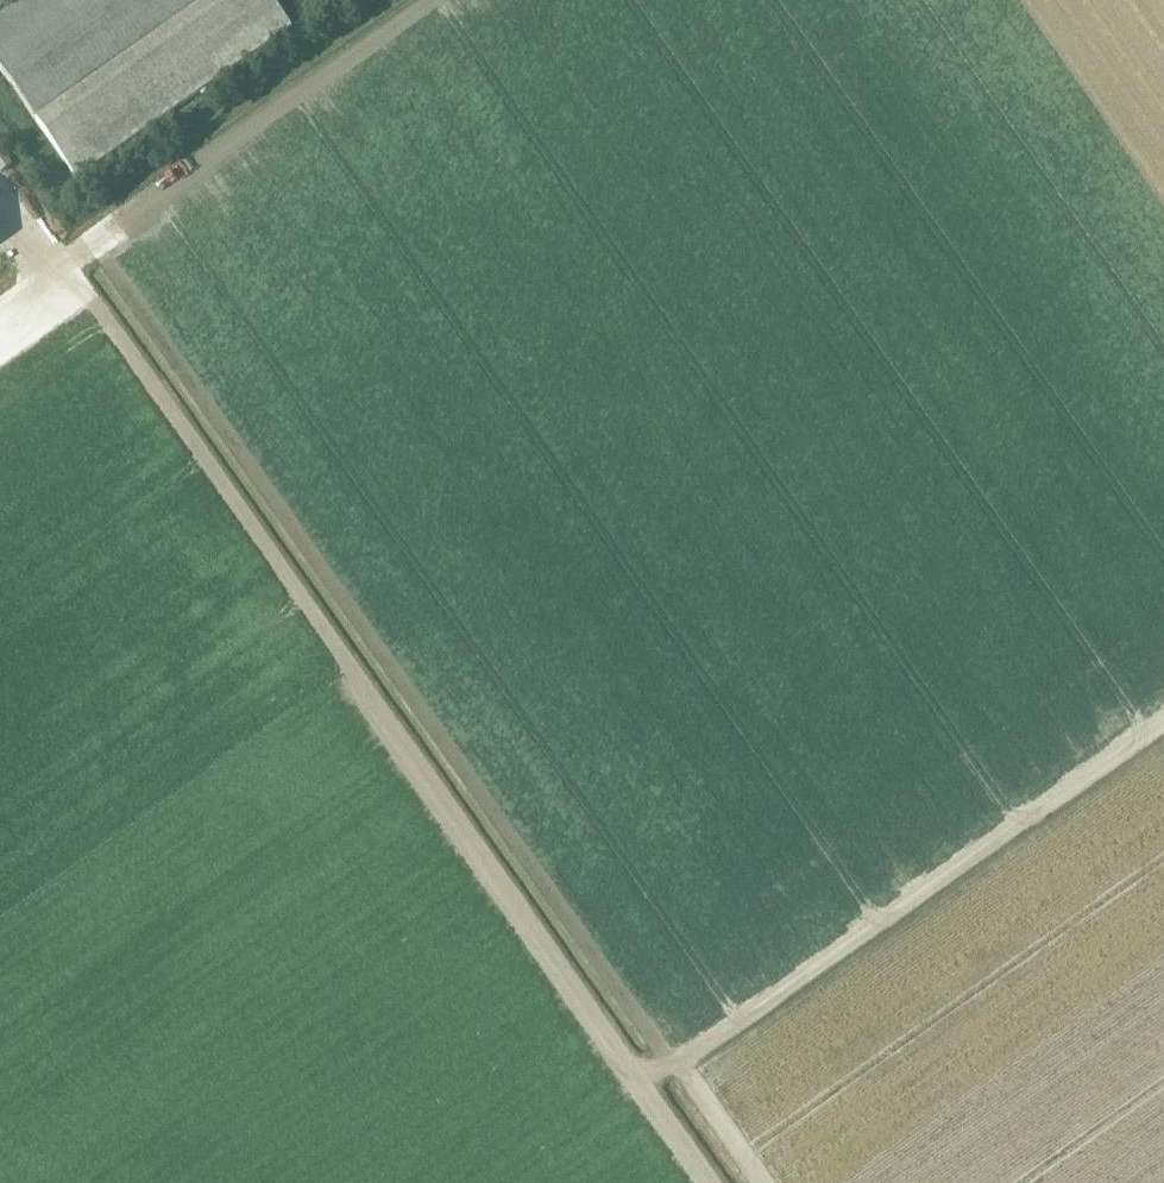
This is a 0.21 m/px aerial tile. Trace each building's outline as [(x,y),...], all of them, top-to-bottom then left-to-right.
[(198,95),(293,27),(274,0),(25,0),(0,18),(0,69),(78,180),(174,111),(182,122),(206,105),(198,95)]
